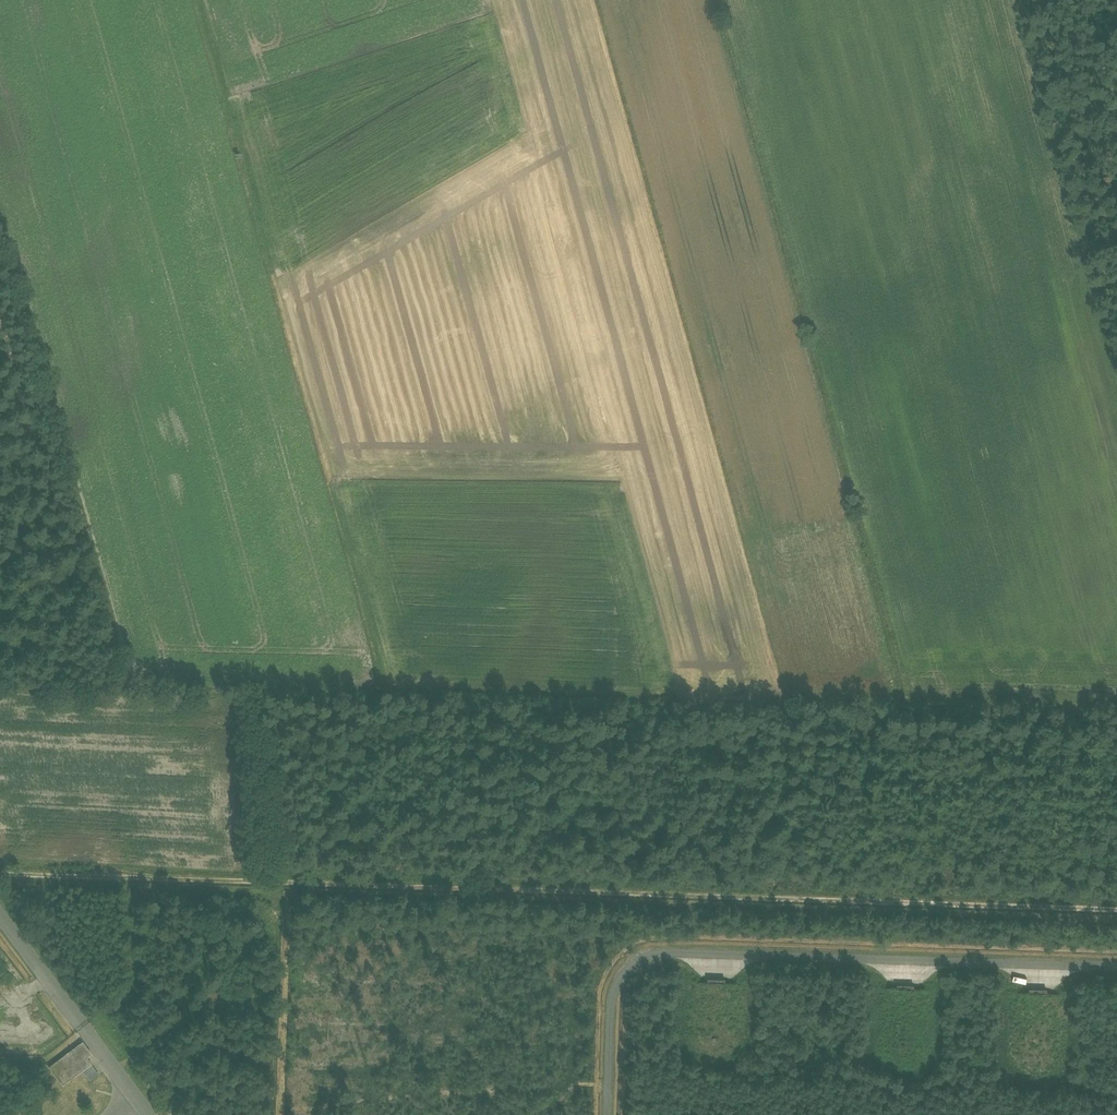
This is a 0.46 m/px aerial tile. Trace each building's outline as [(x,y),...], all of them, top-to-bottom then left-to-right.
[(93,1059),(84,1047),(48,1074),(61,1091),(92,1068),(88,1063),(93,1059)]
